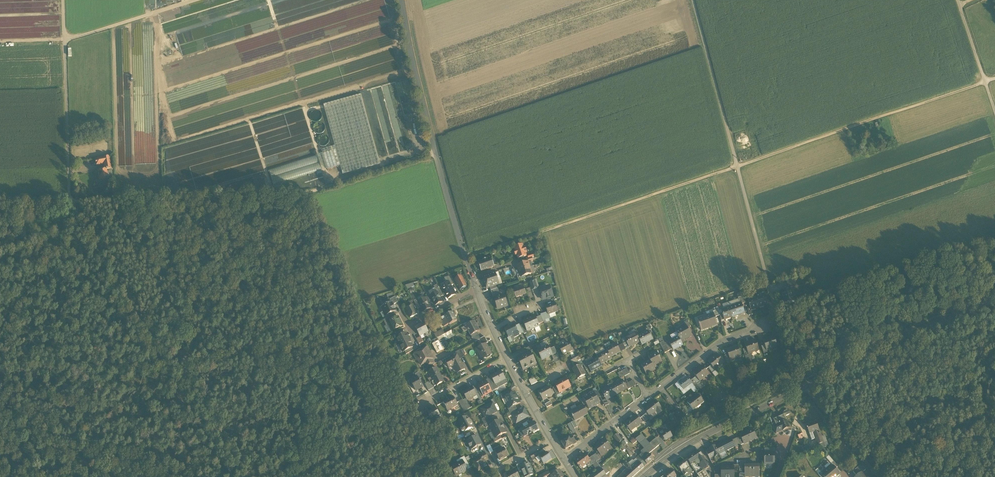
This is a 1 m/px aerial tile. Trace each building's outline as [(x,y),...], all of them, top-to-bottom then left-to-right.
[(323,105),(334,146),(340,165),(342,174),(379,164),(377,157),(360,94),(323,105)] [(315,122),(319,121),(322,117),(321,113),(319,111),(316,110),(313,111),(310,115),(310,118),(312,121),(315,122)] [(318,134),(322,133),(325,129),(324,125),(322,123),(319,122),(316,123),(313,126),(313,130),(315,132),(318,134)] [(322,146),(326,145),(329,141),(328,138),(326,135),(323,135),(319,136),(317,139),(317,142),(319,145),(322,146)] [(327,169),(340,165),(334,146),(321,150),(322,154),(327,169)] [(321,170),(322,171),(327,169),(322,154),(317,156),(321,170)] [(103,161),(103,163),(111,162),(109,155),(96,157),(96,162),(103,161)] [(269,170),(273,185),(321,170),(317,156),(316,156),(269,170)] [(98,171),(100,180),(108,179),(106,169),(104,169),(98,171)] [(517,255),(518,259),(527,256),(526,253),(527,252),(525,247),(524,248),(523,244),(514,247),(515,251),(514,251),(515,256),(517,255)] [(479,264),(481,271),(494,267),(494,265),(492,259),(488,260),(488,259),(482,261),(482,263),(479,264)] [(532,273),(530,267),(528,262),(527,262),(517,266),(520,274),(521,277),(525,276),(532,273)] [(483,277),(487,288),(490,287),(496,285),(499,284),(497,279),(500,278),(498,272),(492,274),(492,273),(492,274),(483,277)] [(449,282),(451,286),(454,285),(449,276),(444,278),(447,283),(449,282)] [(456,280),(461,289),(466,286),(461,277),(456,280)] [(786,281),(788,289),(796,286),(794,279),(786,281)] [(529,283),(532,290),(538,288),(535,281),(529,283)] [(442,287),(448,298),(455,294),(451,286),(449,282),(447,283),(445,284),(446,285),(442,287)] [(514,291),(516,298),(526,294),(524,287),(515,290),(514,291)] [(545,289),(545,290),(541,292),(542,296),(541,296),(543,300),(553,297),(550,288),(550,287),(548,287),(547,287),(545,288),(545,289)] [(437,292),(435,289),(434,288),(428,291),(431,296),(437,292)] [(498,288),(497,288),(491,290),(493,298),(493,299),(495,298),(494,298),(501,296),(498,288)] [(781,292),(784,304),(793,301),(790,290),(781,292)] [(431,296),(436,305),(442,302),(440,297),(437,292),(431,296)] [(765,294),(757,296),(759,306),(763,305),(763,307),(767,306),(768,306),(767,303),(765,294)] [(496,304),(498,309),(507,306),(504,295),(501,296),(494,298),(495,298),(495,301),(496,304)] [(759,306),(757,296),(756,296),(756,297),(748,299),(750,308),(751,311),(756,310),(755,308),(759,307),(759,306)] [(392,303),(393,305),(394,304),(398,302),(395,297),(390,300),(391,303),(392,303)] [(421,307),(423,312),(427,309),(430,308),(428,304),(425,298),(419,302),(418,302),(421,307)] [(727,303),(729,308),(740,304),(738,299),(727,303)] [(383,312),(384,312),(385,312),(387,315),(396,311),(395,309),(396,308),(394,304),(393,305),(392,303),(391,303),(381,308),(383,312)] [(546,306),(549,315),(549,314),(555,312),(558,311),(558,310),(556,307),(555,303),(546,306)] [(740,304),(729,308),(731,317),(737,315),(737,316),(744,313),(741,304),(740,304)] [(406,309),(410,318),(417,314),(412,305),(406,309)] [(722,313),(719,314),(718,307),(714,309),(715,311),(713,312),(713,313),(714,313),(715,317),(720,316),(721,321),(724,320),(722,313)] [(732,317),(731,317),(729,308),(724,310),(721,310),(722,313),(724,320),(732,317)] [(449,324),(449,325),(457,321),(453,312),(445,316),(446,319),(449,324)] [(717,325),(717,323),(716,321),(715,317),(714,313),(713,313),(706,316),(697,319),(701,330),(717,325)] [(535,315),(522,320),(527,332),(535,328),(539,327),(540,326),(538,324),(536,318),(535,315)] [(383,320),(386,325),(388,324),(388,322),(393,319),(392,316),(383,320)] [(388,324),(391,328),(395,329),(403,325),(398,317),(393,319),(388,322),(388,324)] [(471,335),(471,336),(478,333),(477,332),(480,331),(478,326),(477,327),(476,324),(475,321),(466,325),(468,329),(471,335)] [(416,327),(420,335),(428,331),(424,323),(416,327)] [(505,329),(509,338),(511,337),(514,336),(514,338),(519,335),(515,327),(514,324),(508,327),(505,329)] [(515,327),(519,335),(523,332),(520,327),(519,325),(515,327)] [(676,332),(678,337),(680,340),(683,339),(683,340),(692,336),(688,328),(686,325),(681,328),(682,329),(676,332)] [(434,334),(436,338),(445,334),(442,329),(434,334)] [(431,341),(437,353),(449,347),(445,341),(452,337),(449,331),(445,334),(436,338),(435,339),(433,340),(431,341)] [(648,331),(637,336),(640,341),(642,345),(648,342),(653,339),(649,331),(648,331)] [(396,338),(399,344),(410,339),(408,336),(407,336),(406,333),(404,334),(397,338),(396,338)] [(635,344),(640,341),(637,336),(636,333),(630,336),(625,339),(626,342),(629,347),(635,344)] [(479,340),(482,345),(486,343),(486,344),(488,343),(484,337),(482,338),(481,339),(479,340)] [(681,341),(680,340),(678,337),(672,340),(669,342),(672,349),(673,349),(678,346),(679,347),(683,345),(681,341)] [(765,345),(767,351),(767,350),(771,349),(771,348),(776,346),(777,347),(774,337),(763,340),(765,345)] [(621,339),(623,343),(626,349),(629,347),(626,342),(625,342),(623,338),(621,339)] [(411,343),(410,339),(399,344),(403,352),(405,351),(412,347),(413,347),(411,343)] [(746,349),(748,354),(749,354),(750,353),(753,352),(753,351),(758,349),(759,350),(756,340),(745,344),(746,349)] [(665,353),(669,351),(665,344),(664,341),(660,343),(665,353)] [(559,346),(563,356),(573,351),(568,342),(565,343),(559,346)] [(476,349),(482,360),(492,355),(486,344),(486,343),(482,345),(476,349)] [(606,348),(607,350),(611,357),(615,354),(620,351),(617,346),(616,343),(611,346),(606,348)] [(620,352),(626,349),(623,343),(617,346),(620,351),(620,352)] [(540,355),(542,360),(546,358),(549,356),(552,355),(547,346),(542,349),(538,351),(540,355)] [(728,354),(730,360),(735,358),(735,357),(740,355),(740,357),(741,356),(738,346),(727,350),(728,354)] [(419,360),(421,365),(424,363),(432,359),(428,351),(429,351),(427,347),(417,352),(420,359),(419,360)] [(457,355),(459,359),(464,357),(460,350),(455,353),(456,355),(457,355)] [(605,351),(600,354),(596,356),(597,357),(601,364),(606,362),(605,362),(611,358),(611,357),(607,350),(605,351)] [(520,362),(524,370),(536,364),(531,353),(530,351),(528,352),(517,358),(520,362)] [(648,357),(650,360),(653,366),(658,363),(662,361),(657,352),(652,354),(653,354),(648,357)] [(711,365),(715,370),(718,368),(717,367),(723,363),(724,363),(717,354),(708,361),(711,365)] [(453,366),(457,372),(459,371),(460,372),(464,369),(459,359),(457,355),(456,355),(445,361),(449,368),(453,366)] [(602,366),(601,364),(597,357),(593,360),(587,363),(589,368),(591,372),(596,369),(602,366)] [(424,363),(427,368),(435,363),(432,359),(424,363)] [(655,369),(653,366),(650,360),(645,363),(645,362),(641,364),(646,374),(650,372),(655,369)] [(576,375),(578,379),(586,375),(580,365),(575,367),(573,368),(576,374),(576,375)] [(696,377),(699,382),(700,381),(702,379),(702,378),(707,374),(708,375),(702,366),(693,373),(696,377)] [(431,377),(434,381),(440,378),(441,377),(438,371),(437,368),(429,372),(431,377)] [(491,377),(497,388),(499,388),(504,385),(507,383),(505,380),(500,371),(497,373),(497,374),(491,377)] [(487,377),(494,390),(495,390),(497,388),(491,377),(490,375),(487,377)] [(415,385),(417,390),(423,387),(420,381),(419,382),(418,380),(417,377),(410,380),(413,386),(415,385)] [(479,384),(485,395),(494,390),(487,377),(488,379),(479,384)] [(529,380),(531,385),(537,382),(535,377),(529,380)] [(681,387),(683,390),(692,384),(690,381),(687,377),(679,384),(681,387)] [(442,383),(440,378),(434,381),(432,382),(434,387),(442,383)] [(556,386),(560,393),(560,392),(566,389),(566,388),(570,386),(565,378),(559,381),(559,383),(555,385),(556,386)] [(623,380),(612,386),(617,394),(622,391),(623,391),(627,389),(627,388),(625,384),(623,380)] [(479,384),(475,386),(479,394),(481,397),(485,395),(479,384)] [(692,384),(683,390),(684,390),(686,393),(691,389),(694,387),(692,384)] [(617,394),(612,386),(609,388),(601,391),(606,399),(606,400),(606,399),(612,396),(612,397),(617,394)] [(463,392),(467,400),(473,397),(476,395),(472,387),(463,392)] [(541,397),(543,400),(553,395),(548,387),(538,392),(541,397)] [(509,408),(515,405),(520,402),(517,398),(518,398),(517,395),(516,395),(514,392),(510,395),(506,397),(509,403),(507,404),(509,408)] [(594,393),(589,396),(594,406),(600,403),(597,398),(594,393)] [(687,403),(693,410),(697,407),(695,405),(698,402),(700,405),(704,402),(698,395),(687,403)] [(443,402),(447,410),(458,405),(453,396),(449,398),(450,399),(443,402)] [(589,409),(594,406),(589,396),(583,398),(586,404),(589,409)] [(467,409),(466,406),(463,400),(462,400),(459,402),(464,411),(467,409)] [(648,413),(650,416),(656,411),(658,414),(663,411),(655,401),(645,409),(648,413)] [(485,417),(485,418),(490,415),(497,412),(493,405),(493,403),(492,403),(481,409),(485,417)] [(430,416),(432,421),(435,422),(441,418),(439,415),(434,406),(426,410),(427,411),(430,416)] [(571,412),(575,421),(580,419),(580,418),(588,414),(584,406),(577,409),(572,412),(571,412)] [(512,415),(516,423),(528,416),(524,409),(516,413),(512,415)] [(421,414),(424,420),(430,416),(427,411),(421,414)] [(482,419),(485,425),(493,421),(490,415),(485,418),(485,417),(482,419)] [(625,424),(630,432),(631,431),(636,428),(642,423),(636,415),(625,424)] [(777,424),(786,420),(784,416),(783,415),(773,419),(775,424),(776,425),(777,424)] [(467,417),(459,421),(462,427),(461,428),(461,429),(462,431),(463,432),(464,431),(464,432),(472,427),(471,425),(472,424),(469,419),(468,420),(467,417)] [(490,426),(493,432),(503,426),(500,420),(494,423),(490,426)] [(777,424),(780,431),(789,427),(786,420),(777,424)] [(535,422),(529,425),(532,430),(533,432),(534,433),(539,430),(535,422)] [(815,439),(816,439),(821,437),(816,422),(806,425),(807,428),(807,429),(808,429),(809,433),(813,432),(815,439)] [(576,432),(575,429),(571,423),(567,425),(570,430),(571,430),(573,433),(576,432)] [(664,439),(665,441),(670,438),(673,437),(670,433),(671,432),(665,424),(660,427),(663,430),(665,433),(661,435),(663,437),(662,437),(663,439),(664,439)] [(506,432),(503,426),(493,432),(495,437),(496,438),(500,435),(506,432)] [(741,437),(744,444),(756,438),(755,436),(752,429),(740,435),(741,437)] [(643,441),(648,446),(650,445),(649,444),(642,435),(639,437),(636,439),(637,441),(640,443),(643,441)] [(467,441),(471,449),(481,444),(477,436),(474,437),(470,439),(467,441)] [(561,443),(566,450),(573,445),(569,438),(561,443)] [(649,444),(650,445),(654,450),(660,444),(657,438),(649,444)] [(595,447),(601,455),(611,448),(605,439),(604,440),(599,444),(595,447)] [(706,451),(710,459),(714,456),(714,457),(719,455),(725,452),(735,447),(735,446),(732,441),(731,439),(721,444),(716,447),(715,447),(715,446),(710,448),(710,449),(706,451)] [(644,449),(645,449),(648,447),(648,446),(643,441),(640,443),(644,449)] [(626,445),(623,447),(621,449),(623,450),(626,449),(630,456),(634,454),(627,443),(626,444),(626,445)] [(649,454),(654,450),(650,445),(648,446),(648,447),(645,449),(646,452),(647,452),(647,451),(649,454)] [(494,450),(500,460),(508,456),(504,448),(501,450),(499,447),(494,450)] [(647,464),(653,459),(649,454),(647,451),(647,452),(646,452),(641,456),(641,457),(647,464)] [(687,458),(690,464),(702,456),(699,451),(687,458)] [(541,461),(544,464),(552,459),(547,452),(544,454),(543,453),(538,456),(541,461)] [(765,453),(764,453),(765,464),(774,464),(774,460),(775,460),(775,456),(774,456),(774,452),(765,453)] [(575,461),(580,468),(586,464),(590,461),(588,459),(585,454),(575,461)] [(644,467),(647,464),(641,457),(641,456),(640,455),(637,458),(640,462),(644,467)] [(695,471),(697,474),(704,470),(709,467),(702,456),(690,464),(695,471)] [(483,458),(482,457),(478,459),(473,462),(478,471),(482,469),(480,465),(485,462),(483,458)] [(628,463),(632,468),(640,462),(637,458),(633,461),(633,460),(628,463)] [(463,461),(468,470),(471,468),(467,461),(466,459),(462,460),(463,461)] [(686,476),(693,472),(684,460),(677,466),(686,476)] [(451,466),(456,476),(468,470),(463,461),(459,464),(458,463),(451,466)] [(592,465),(597,472),(601,469),(596,462),(592,465)] [(644,467),(640,462),(632,468),(637,473),(644,467)] [(522,471),(525,476),(528,476),(534,475),(532,470),(533,470),(530,464),(529,463),(520,466),(522,471)] [(637,473),(632,468),(628,463),(625,466),(627,469),(623,473),(627,476),(633,476),(637,473)] [(826,469),(833,476),(836,476),(839,474),(833,466),(832,467),(830,465),(826,469)] [(745,470),(745,476),(746,476),(753,476),(759,476),(759,466),(753,466),(746,466),(745,466),(745,470)] [(853,472),(857,476),(862,473),(866,470),(863,467),(862,468),(861,468),(860,466),(853,472)] [(606,475),(601,469),(597,472),(590,476),(607,476),(606,475)] [(677,476),(670,469),(663,474),(664,475),(662,476),(677,476)] [(826,469),(822,472),(823,474),(822,475),(824,476),(833,476),(826,469)]
